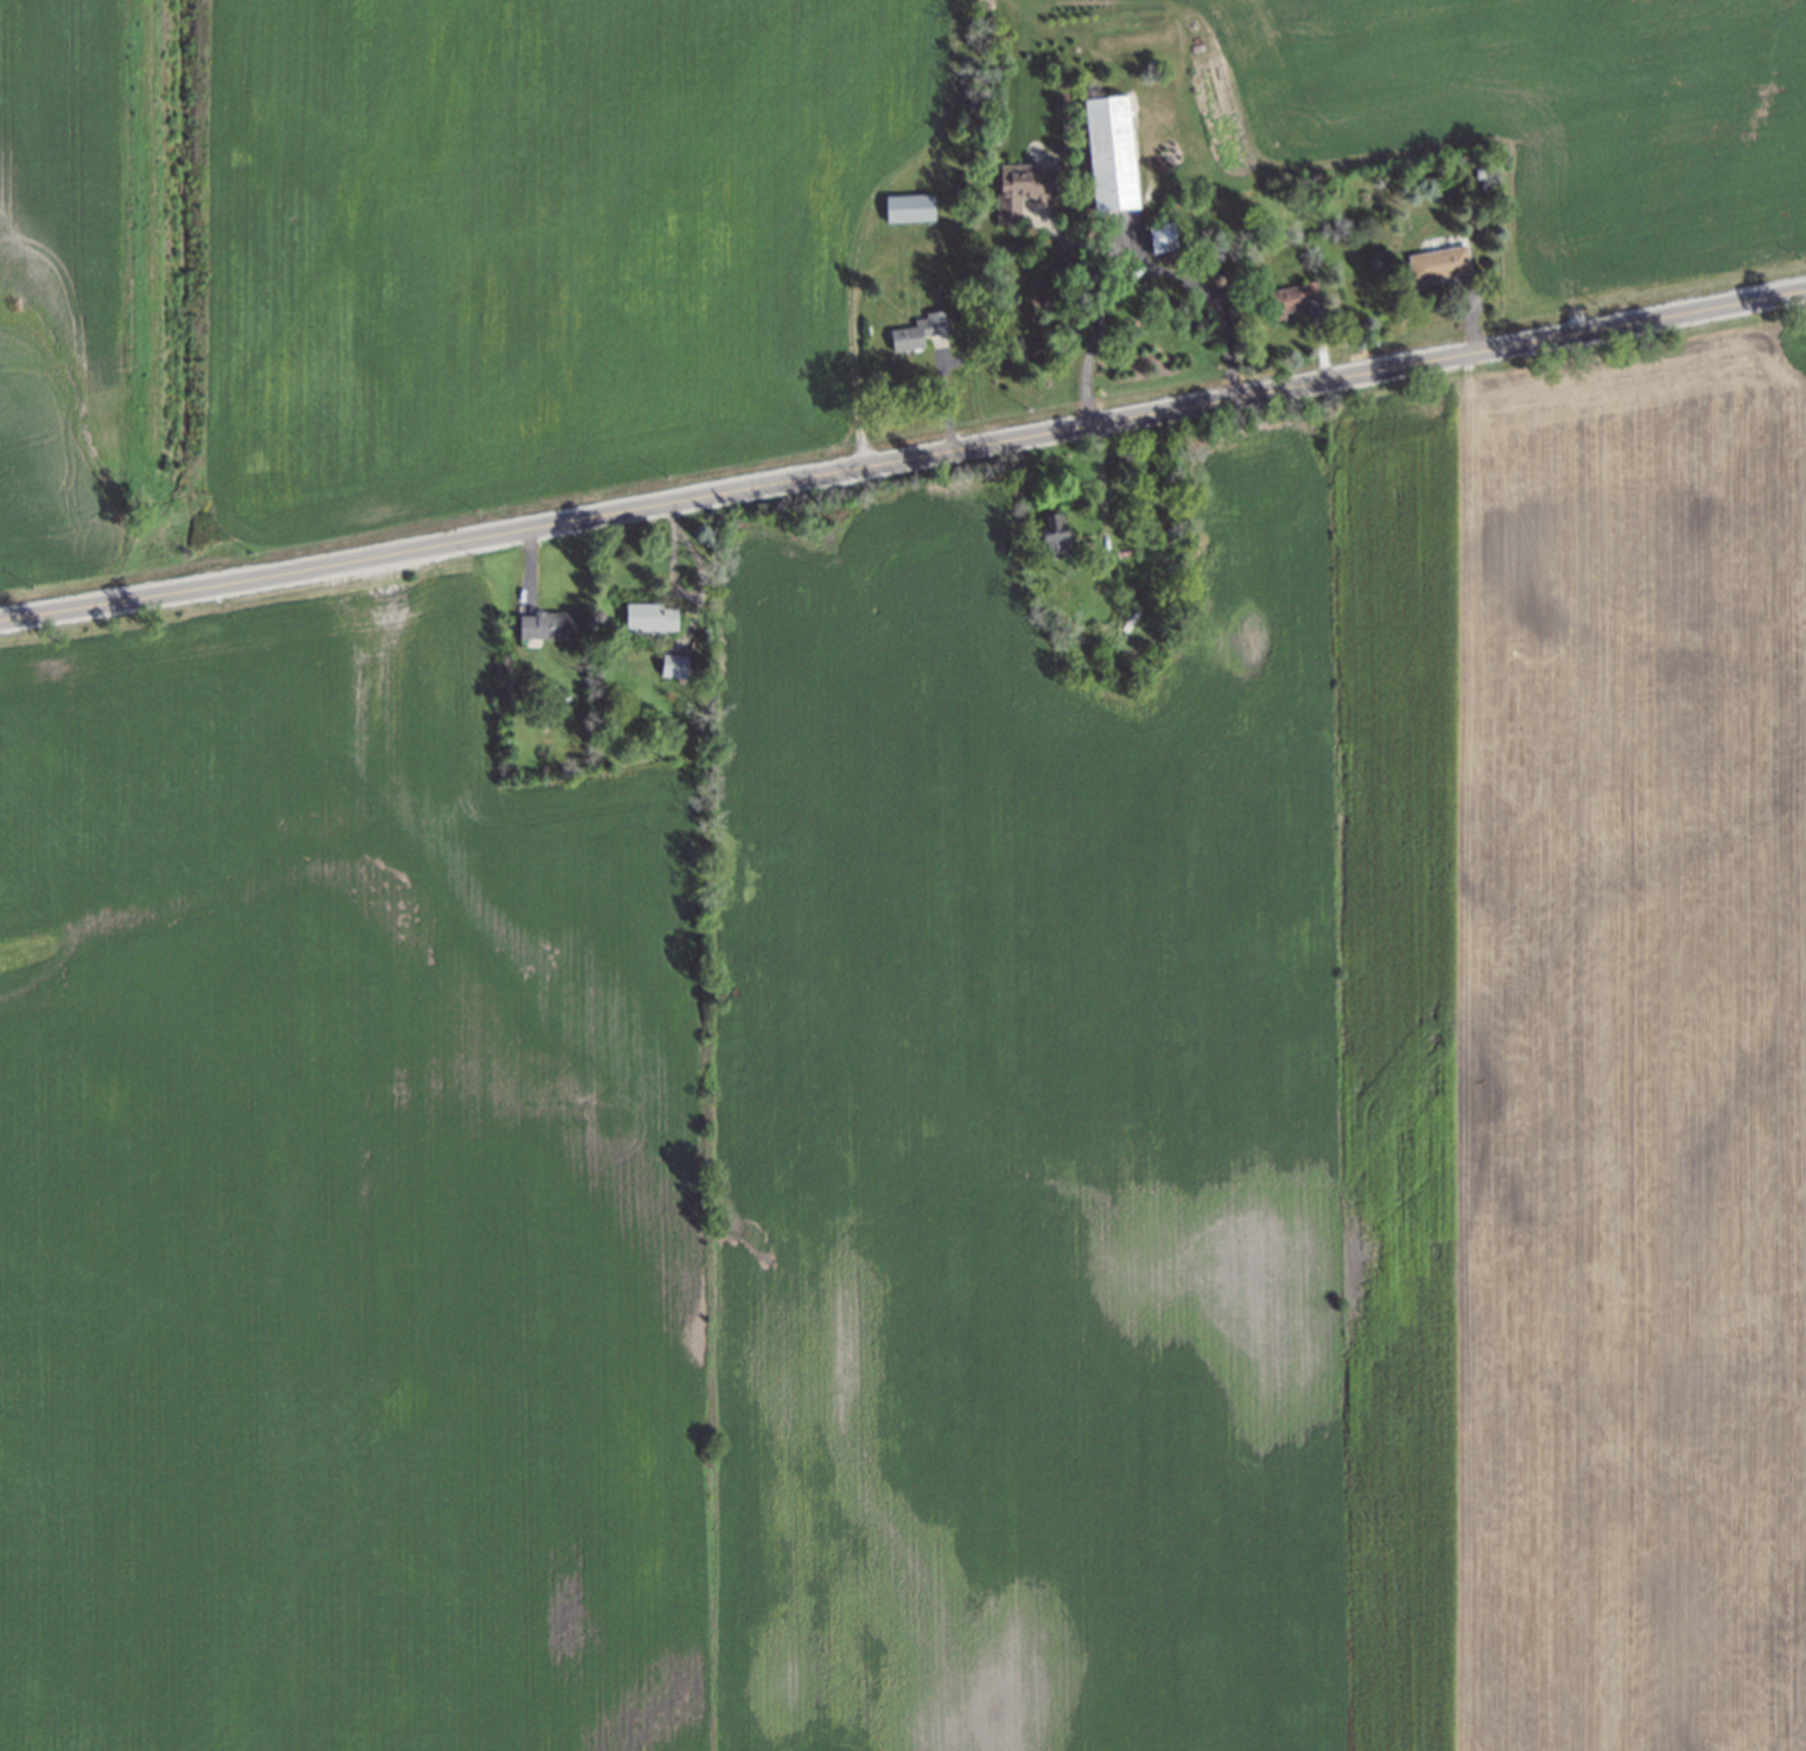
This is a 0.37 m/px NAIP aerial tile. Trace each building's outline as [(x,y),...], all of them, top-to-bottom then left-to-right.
[(1138,207),(1128,94),(1084,98),(1094,211),(1138,207)] [(999,225),(1022,224),(1021,198),(1055,198),(1055,164),(998,165),(999,225)] [(885,195),(886,221),(935,220),(934,194),(885,195)] [(1178,247),(1173,221),(1148,226),(1152,252),(1178,247)] [(1472,271),(1467,245),(1409,255),(1413,281),(1472,271)] [(1319,297),(1317,280),(1303,282),(1304,286),(1278,289),(1281,312),(1301,309),(1300,299),(1319,297)] [(894,351),(925,347),(923,336),(951,332),(949,309),(926,312),(927,318),(915,320),(916,326),(891,329),(894,351)] [(1069,549),(1068,522),(1058,523),(1058,514),(1041,515),(1041,549),(1069,549)] [(626,629),(677,630),(678,608),(662,608),(662,603),(627,602),(626,629)] [(579,612),(535,612),(535,615),(520,615),(520,637),(579,638),(579,612)] [(688,655),(662,654),(662,676),(687,677),(688,655)]
